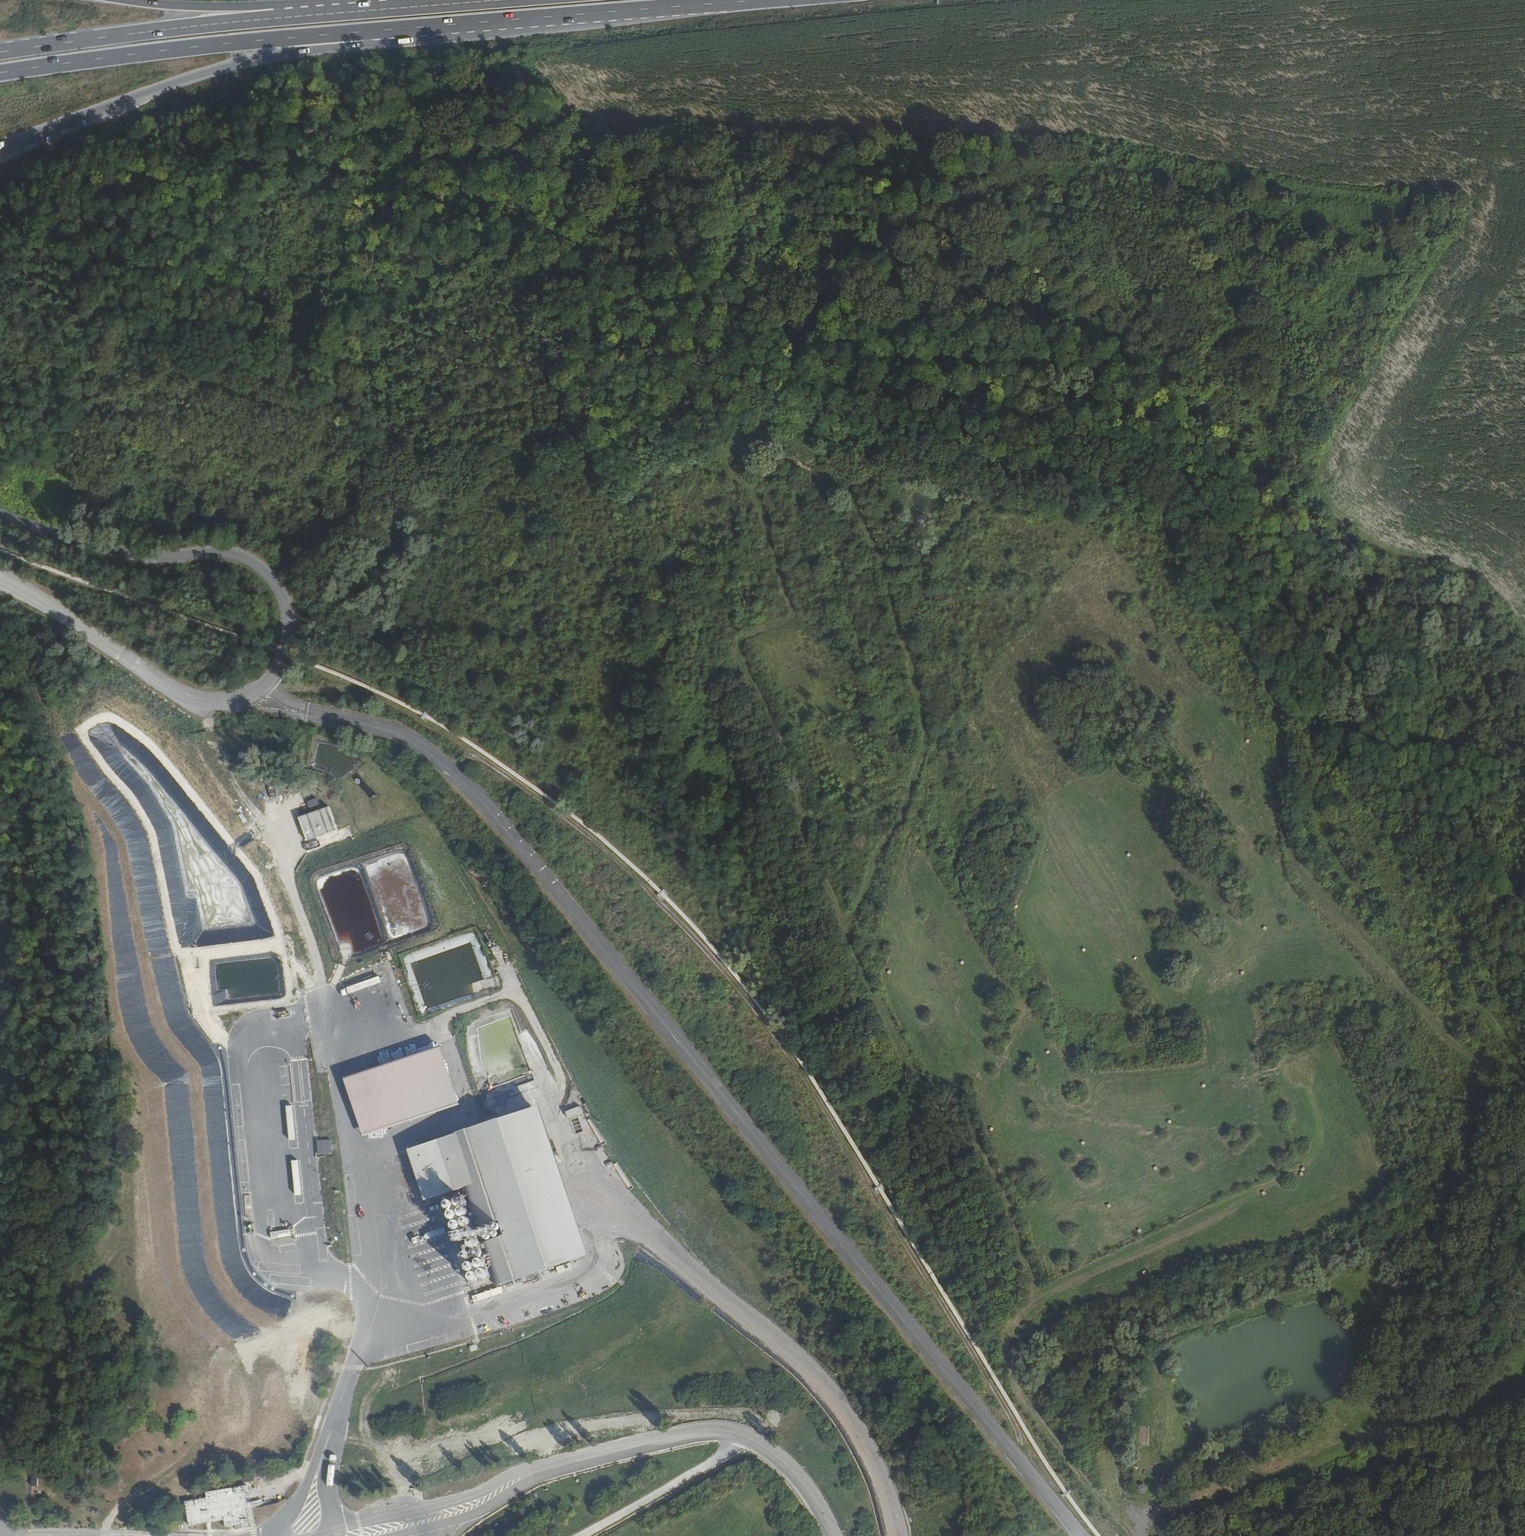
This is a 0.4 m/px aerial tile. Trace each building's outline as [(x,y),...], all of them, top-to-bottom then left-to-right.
[(317,798),(306,799),(307,807),(318,805),(317,798)] [(296,816),(305,840),(336,829),(327,804),(296,816)] [(438,1046),(340,1074),(357,1134),(455,1106),(438,1046)] [(492,1282),(580,1257),(536,1104),(403,1142),(419,1199),(433,1195),(445,1237),(469,1230),(457,1189),(481,1182),(496,1233),(480,1238),(492,1282)] [(565,1111),(567,1119),(582,1113),(579,1105),(565,1111)] [(317,1154),(331,1153),(331,1139),(316,1140),(317,1154)] [(249,1523),(243,1486),(205,1492),(206,1498),(185,1501),(189,1525),(223,1520),(224,1526),(249,1523)]
